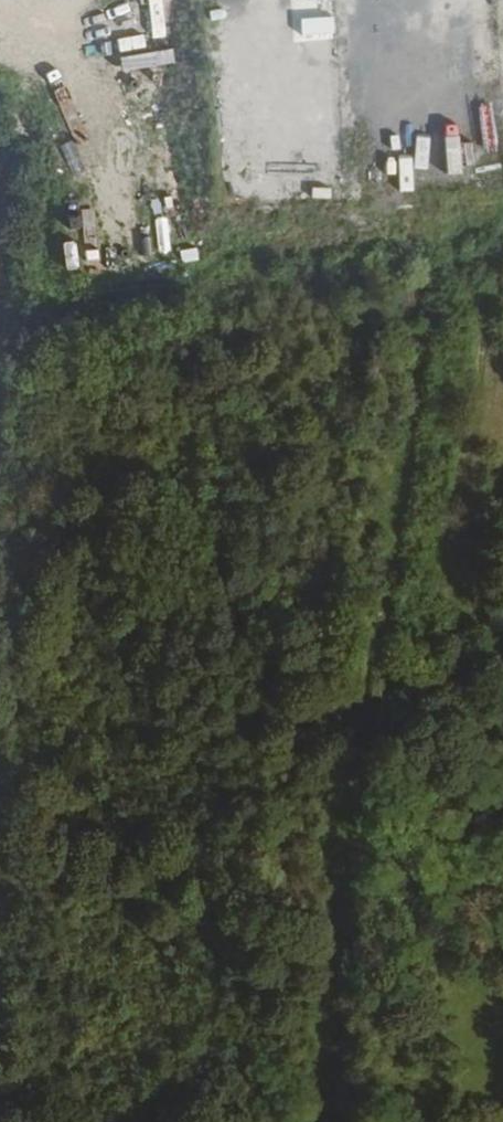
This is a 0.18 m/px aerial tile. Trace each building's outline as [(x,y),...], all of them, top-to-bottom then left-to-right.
[(249,0),(222,0),(222,12),(249,11),(249,0)]
